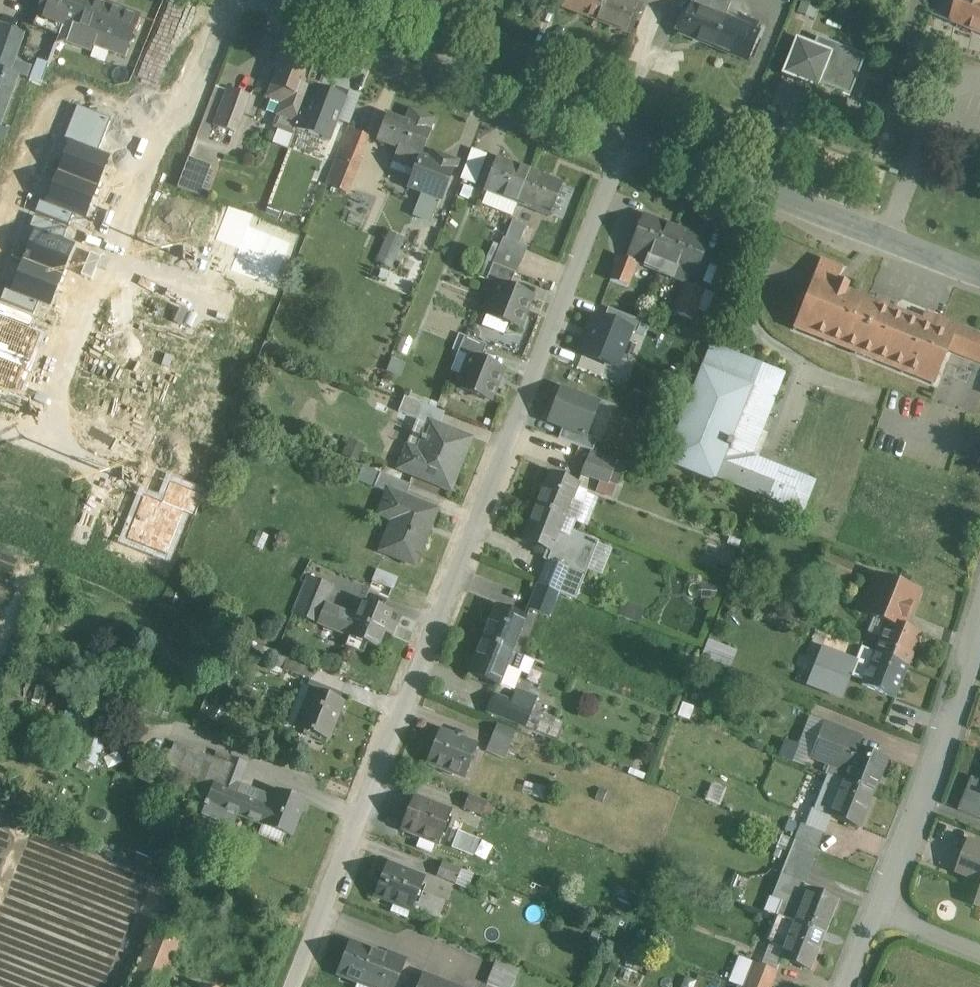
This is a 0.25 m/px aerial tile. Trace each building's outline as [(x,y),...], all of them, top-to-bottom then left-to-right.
[(33,25),(47,30),(49,25),(58,22),(62,23),(70,0),(42,0),(33,25)] [(88,0),(70,0),(62,23),(59,31),(92,43),(105,6),(88,0)] [(564,7),(596,20),(604,0),(566,0),(564,7)] [(628,0),(604,0),(596,20),(631,33),(642,6),(628,0)] [(694,7),(690,6),(679,33),(714,46),(725,19),(732,0),(697,0),(694,7)] [(950,22),(979,34),(979,0),(959,0),(950,22)] [(140,15),(106,3),(105,6),(92,43),(95,44),(125,55),(140,15)] [(740,24),(725,19),(714,46),(748,60),(759,31),(751,28),(754,22),(742,18),(740,24)] [(14,51),(21,32),(0,24),(0,45),(14,51)] [(831,54),(819,84),(850,96),(866,57),(817,36),(813,46),(831,54)] [(813,46),(796,40),(783,74),(817,88),(819,84),(831,54),(813,46)] [(6,71),(14,51),(0,45),(0,70),(6,72),(6,71)] [(311,61),(285,51),(268,97),(271,98),(266,110),(278,114),(278,115),(279,115),(275,126),(293,133),(297,122),(299,123),(311,89),(302,86),(311,61)] [(0,70),(0,121),(18,76),(6,71),(6,72),(0,70)] [(30,225),(75,92),(29,76),(21,99),(31,102),(19,137),(6,133),(0,150),(0,215),(30,225)] [(314,83),(311,89),(299,123),(297,127),(330,140),(346,95),(314,83)] [(247,96),(227,89),(209,137),(229,145),(247,96)] [(434,119),(415,112),(410,123),(387,114),(377,141),(397,149),(393,159),(392,159),(391,161),(413,170),(417,157),(419,158),(420,157),(430,131),(429,131),(434,119)] [(367,136),(348,128),(340,149),(358,157),(367,136)] [(358,157),(340,149),(331,172),(351,180),(360,157),(358,157)] [(485,156),(471,151),(461,177),(475,183),(485,156)] [(454,162),(434,154),(432,161),(420,157),(419,158),(417,157),(413,170),(414,170),(407,186),(440,199),(454,162)] [(211,166),(188,158),(177,187),(200,196),(211,166)] [(529,172),(498,159),(486,191),(516,203),(529,172)] [(351,180),(331,172),(326,185),(346,193),(351,180)] [(562,184),(530,172),(529,172),(516,203),(549,217),(562,184)] [(677,230),(645,217),(632,249),(650,256),(645,267),(660,273),(677,230)] [(525,225),(512,220),(504,238),(518,244),(525,225)] [(375,260),(391,268),(406,236),(389,229),(375,260)] [(710,243),(677,230),(660,273),(674,279),(679,268),(696,275),(710,243)] [(504,238),(503,238),(497,253),(521,262),(527,247),(518,244),(504,238)] [(638,263),(621,257),(611,281),(628,288),(638,263)] [(515,273),(492,264),(486,280),(497,284),(497,283),(509,288),(515,273)] [(848,293),(850,288),(838,283),(835,288),(814,280),(793,331),(933,387),(947,354),(979,367),(979,336),(925,315),(922,322),(848,293)] [(509,288),(497,283),(497,284),(485,315),(519,328),(531,296),(509,288)] [(714,294),(686,283),(674,313),(691,320),(696,309),(706,313),(714,294)] [(595,318),(580,355),(617,369),(632,332),(595,318)] [(486,345),(464,337),(457,352),(468,357),(469,356),(480,360),(486,345)] [(783,377),(713,349),(667,464),(712,482),(714,478),(800,513),(811,484),(749,459),(783,377)] [(480,360),(469,356),(468,357),(456,388),(490,401),(502,369),(480,360)] [(600,404),(560,388),(547,423),(587,438),(600,404)] [(446,414),(404,397),(397,413),(430,426),(439,430),(446,414)] [(439,430),(430,426),(419,454),(407,449),(398,470),(448,490),(468,442),(439,430)] [(618,461),(591,451),(589,456),(615,467),(618,461)] [(615,467),(589,456),(582,473),(609,484),(615,467)] [(410,485),(379,473),(373,491),(387,496),(388,493),(404,499),(410,485)] [(578,486),(549,474),(536,507),(575,522),(581,506),(572,503),(578,486)] [(404,499),(388,493),(387,496),(380,512),(395,518),(381,553),(414,566),(436,512),(404,499)] [(575,522),(536,507),(522,543),(549,554),(546,563),(582,577),(594,548),(598,550),(599,546),(570,535),(575,522)] [(582,577),(546,563),(537,584),(558,592),(574,598),(582,577)] [(917,591),(878,576),(863,613),(887,622),(887,620),(903,626),(917,591)] [(327,587),(306,579),(302,589),(323,598),(327,587)] [(558,592),(537,584),(528,608),(549,616),(558,592)] [(323,598),(302,589),(292,612),(313,621),(323,598)] [(390,614),(364,603),(360,612),(387,623),(390,614)] [(525,618),(496,606),(483,640),(511,651),(525,618)] [(387,623),(360,612),(356,620),(326,607),(319,623),(350,636),(346,646),(362,653),(366,643),(376,647),(387,623)] [(903,626),(887,620),(887,622),(874,652),(908,666),(921,633),(903,626)] [(511,651),(483,640),(470,674),(498,685),(505,666),(517,671),(523,656),(511,651)] [(874,652),(861,647),(855,662),(850,674),(851,674),(852,675),(863,680),(861,685),(894,698),(908,666),(874,652)] [(855,662),(826,650),(818,669),(820,670),(821,670),(848,681),(851,674),(850,674),(855,662)] [(316,668),(287,656),(282,670),(310,681),(316,668)] [(848,681),(821,670),(820,670),(814,687),(842,697),(848,681)] [(162,698),(130,686),(124,704),(155,716),(162,698)] [(536,697),(516,689),(511,701),(493,694),(487,711),(525,727),(532,709),(536,697)] [(342,704),(313,692),(297,730),(326,742),(342,704)] [(120,714),(97,704),(79,744),(102,755),(120,714)] [(565,722),(532,709),(525,727),(558,740),(565,722)] [(885,760),(857,749),(861,738),(823,723),(810,757),(848,771),(843,782),(872,793),(885,760)] [(515,732),(497,725),(492,736),(511,744),(515,732)] [(474,749),(440,735),(428,763),(461,778),(474,749)] [(247,764),(226,755),(201,813),(223,822),(224,821),(223,820),(234,794),(236,788),(247,764)] [(973,779),(961,811),(979,819),(979,782),(973,779)] [(843,782),(830,816),(859,827),(872,794),(843,782)] [(303,803),(277,792),(273,801),(267,798),(263,806),(234,794),(227,812),(261,826),(257,836),(278,844),(281,835),(288,838),(303,803)] [(487,805),(468,797),(464,809),(482,816),(487,805)] [(447,815),(412,802),(401,832),(436,845),(447,815)] [(482,816),(464,809),(459,821),(477,828),(482,816)] [(823,834),(800,824),(794,840),(817,849),(823,834)] [(474,855),(481,838),(457,830),(451,847),(474,855)] [(794,840),(780,875),(803,884),(817,849),(794,840)] [(972,845),(961,873),(967,875),(964,883),(979,889),(979,848),(972,845)] [(460,872),(441,865),(437,876),(456,883),(460,872)] [(420,883),(387,871),(375,902),(408,914),(420,883)] [(837,901),(779,879),(771,897),(782,901),(776,916),(823,935),(837,901)] [(419,912),(438,919),(446,899),(426,892),(419,912)] [(823,935),(776,916),(766,940),(784,947),(780,957),(810,969),(823,935)] [(153,928),(130,986),(160,986),(180,938),(153,928)] [(386,954),(384,959),(352,945),(338,977),(362,986),(393,986),(404,961),(386,954)] [(744,959),(735,983),(745,986),(754,963),(744,959)] [(496,961),(487,984),(495,986),(512,986),(519,969),(496,961)] [(754,963),(745,986),(770,986),(776,972),(754,963)] [(423,974),(418,986),(453,986),(453,985),(423,974)]
